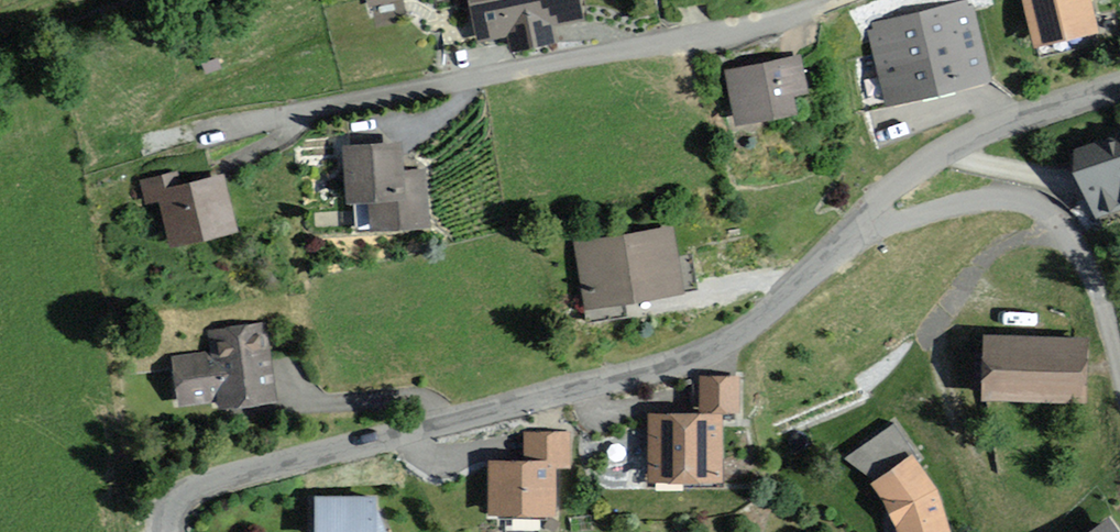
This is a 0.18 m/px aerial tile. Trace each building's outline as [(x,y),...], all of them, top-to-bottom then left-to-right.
[(481,41),(508,36),(511,48),(560,39),(558,26),(585,20),(581,0),(473,0),(481,41)] [(1100,0),(1034,0),(1041,29),(1103,15),(1100,0)] [(971,4),(868,29),(889,110),(991,84),(971,4)] [(809,96),(801,59),(726,76),(738,129),(793,116),(790,101),(809,96)] [(1069,151),(1090,219),(1119,210),(1119,136),(1069,151)] [(404,142),(346,145),(350,205),(370,204),(371,230),(431,227),(428,168),(406,170),(404,142)] [(233,234),(222,175),(182,183),(181,176),(144,183),(149,209),(157,208),(165,247),(233,234)] [(678,295),(668,228),(575,242),(585,309),(678,295)] [(277,400),(262,319),(206,329),(210,354),(170,361),(178,406),(216,399),(219,411),(277,400)] [(1093,340),(984,338),(982,397),(1092,400),(1093,340)] [(737,413),(738,376),(705,375),(704,411),(650,410),(648,482),(723,484),(725,413),(737,413)] [(572,468),(572,434),(526,433),(525,463),(488,462),(487,515),(552,516),(553,468),(572,468)] [(894,525),(896,531),(956,531),(944,495),(913,452),(868,482),(894,525)] [(376,499),(315,497),(313,531),(387,531),(376,499)]
